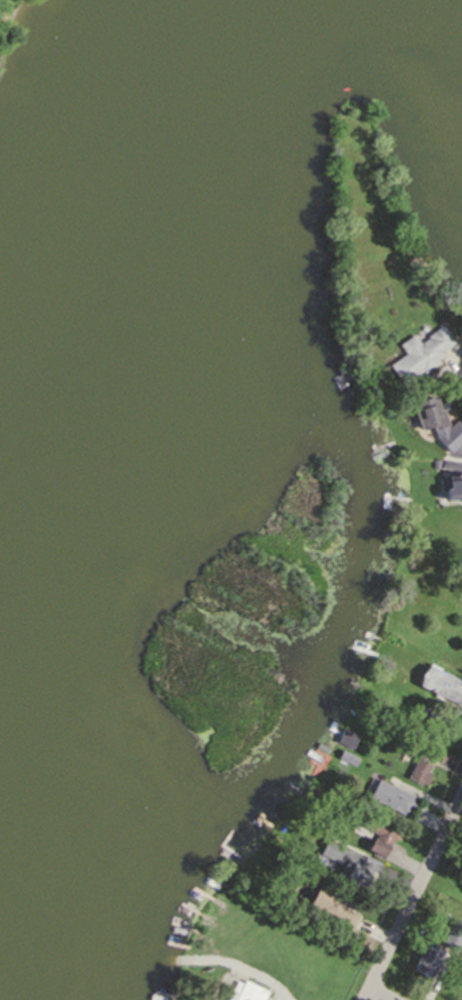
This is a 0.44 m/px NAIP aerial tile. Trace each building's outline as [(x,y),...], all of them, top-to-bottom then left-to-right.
[(387,364),(402,352),(396,343),(411,333),(418,342),(425,337),(424,335),(439,325),(452,342),(440,351),(443,354),(436,359),(438,362),(420,374),(418,371),(401,384),(387,364)] [(455,418),(461,426),(461,440),(448,454),(435,439),(430,424),(420,427),(411,397),(433,390),(439,410),(441,409),(447,426),(455,418)] [(441,460),(461,463),(461,473),(440,468),(441,460)] [(438,476),(461,474),(461,498),(444,500),(443,490),(440,490),(438,476)] [(426,664),(461,681),(461,700),(460,705),(417,684),(426,664)] [(351,731),(364,737),(359,750),(345,744),(351,731)] [(336,757),(341,747),(359,755),(354,765),(336,757)] [(423,761),(428,764),(429,763),(435,767),(431,774),(436,776),(431,786),(426,784),(426,785),(413,778),(423,761)] [(416,796),(406,819),(366,800),(376,778),(416,796)] [(382,857),(366,848),(373,833),(360,826),(364,818),(387,830),(382,840),(389,843),(382,857)] [(360,889),(330,873),(343,848),(357,855),(354,861),(360,864),(366,853),(380,860),(374,871),(370,869),(360,889)] [(312,883),(350,902),(346,909),(360,917),(354,928),(303,901),(312,883)] [(440,943),(448,927),(461,934),(455,950),(440,943)] [(429,978),(410,968),(423,940),(443,950),(429,978)] [(270,997),(268,999),(224,999),(234,980),(240,983),(243,978),(266,990),(264,994),(270,997)]
